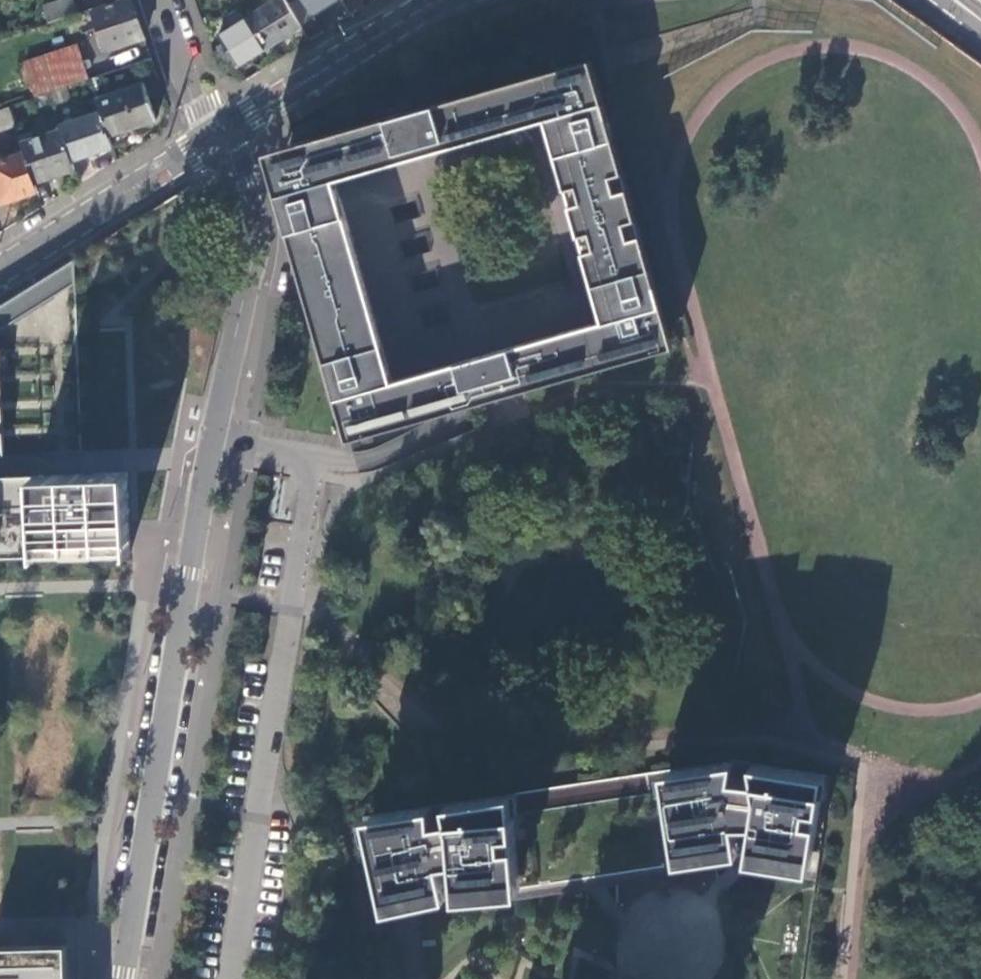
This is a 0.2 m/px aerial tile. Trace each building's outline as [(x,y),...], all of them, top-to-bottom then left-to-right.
[(79,11),(75,0),(61,0),(46,5),(51,21),(79,11)] [(146,37),(134,0),(120,0),(94,9),(109,50),(146,37)] [(271,44),(303,26),(288,0),(272,0),(252,12),(271,44)] [(314,12),(334,0),(306,0),(314,12)] [(239,63),(271,44),(252,12),(220,31),(239,63)] [(26,61),(37,93),(90,76),(77,43),(26,61)] [(347,440),(468,406),(672,348),(589,60),(265,152),(347,440)] [(93,77),(94,89),(117,87),(116,76),(93,77)] [(146,81),(98,97),(102,110),(111,134),(158,118),(146,81)] [(64,98),(61,88),(51,91),(54,100),(55,101),(64,98)] [(54,100),(51,91),(44,94),(47,102),(54,100)] [(23,122),(17,103),(11,105),(18,124),(23,122)] [(16,124),(10,107),(0,110),(0,130),(16,124)] [(74,158),(114,145),(111,134),(102,110),(62,123),(64,127),(74,158)] [(23,141),(37,136),(34,127),(20,132),(23,141)] [(37,182),(78,168),(74,158),(64,127),(37,136),(23,141),(26,150),(37,182)] [(40,190),(37,182),(26,150),(0,159),(0,190),(4,202),(40,190)] [(75,282),(75,258),(0,305),(0,329),(75,282)] [(130,553),(127,471),(100,472),(0,476),(0,557),(130,553)] [(755,780),(732,777),(735,761),(735,760),(670,770),(682,848),(738,840),(737,830),(752,830),(750,843),(806,852),(818,773),(752,763),(755,780)] [(449,819),(434,821),(433,805),(373,815),(391,896),(446,884),(444,873),(455,871),(456,882),(513,877),(506,795),(446,803),(449,819)] [(66,942),(56,942),(5,943),(0,943),(0,978),(67,978),(66,942)]
